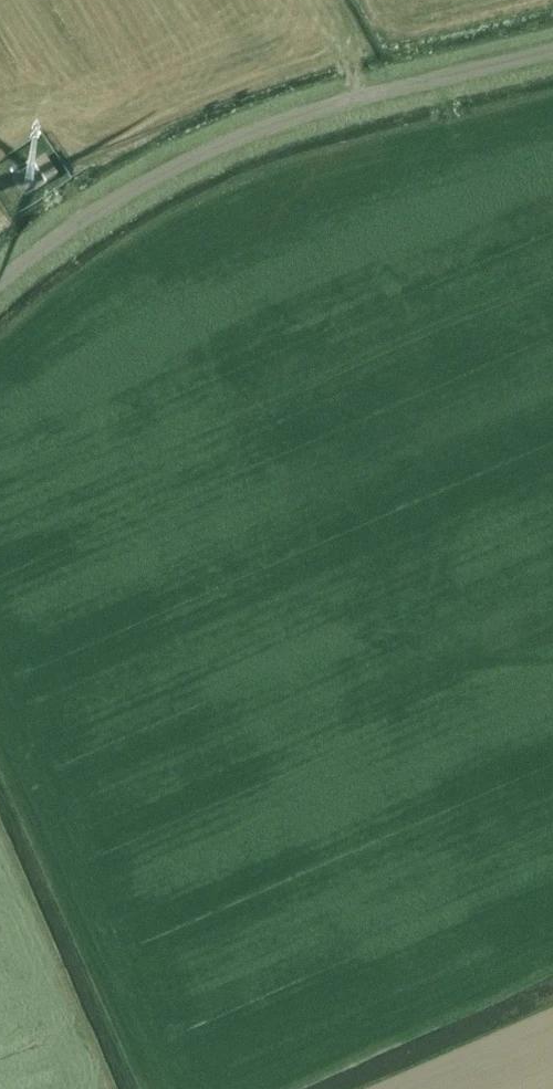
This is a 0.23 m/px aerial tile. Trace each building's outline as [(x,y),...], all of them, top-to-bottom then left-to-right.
[(56,177),(44,158),(33,165),(46,184),(56,177)]
